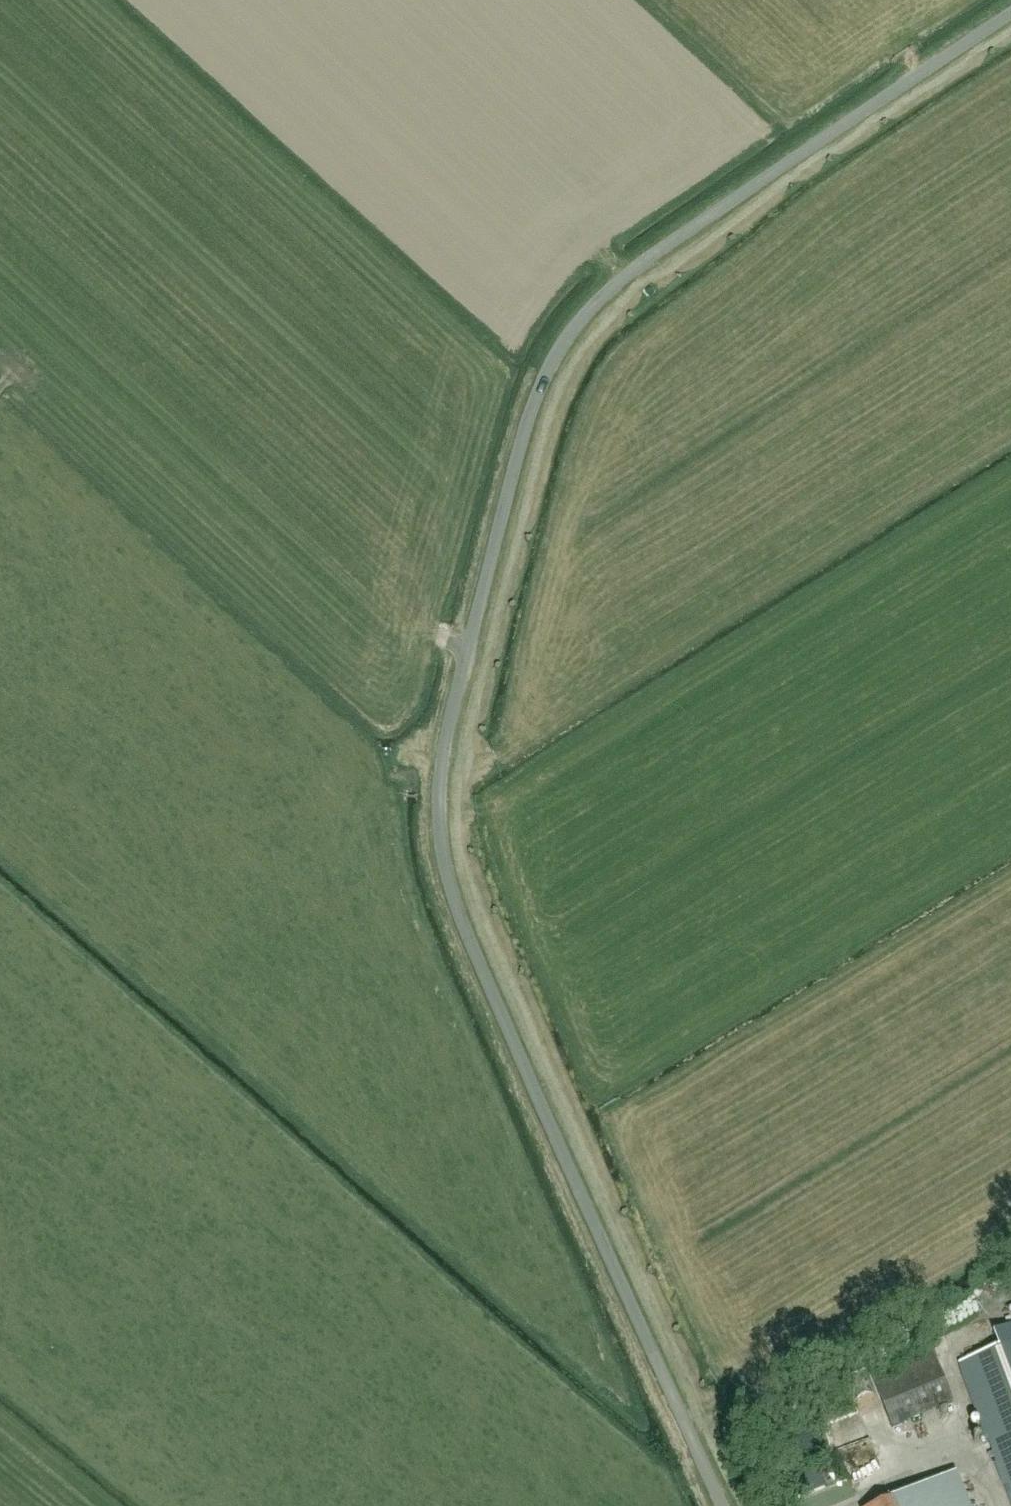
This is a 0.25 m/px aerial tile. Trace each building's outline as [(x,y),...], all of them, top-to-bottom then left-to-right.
[(1010,1500),(1010,1344),(960,1363),(1010,1500)] [(932,1350),(871,1374),(893,1428),(953,1404),(932,1350)] [(873,1431),(871,1428),(849,1436),(858,1461),(872,1456),(868,1446),(889,1439),(884,1427),(873,1431)] [(876,1505),(905,1505),(901,1496),(876,1505)]
